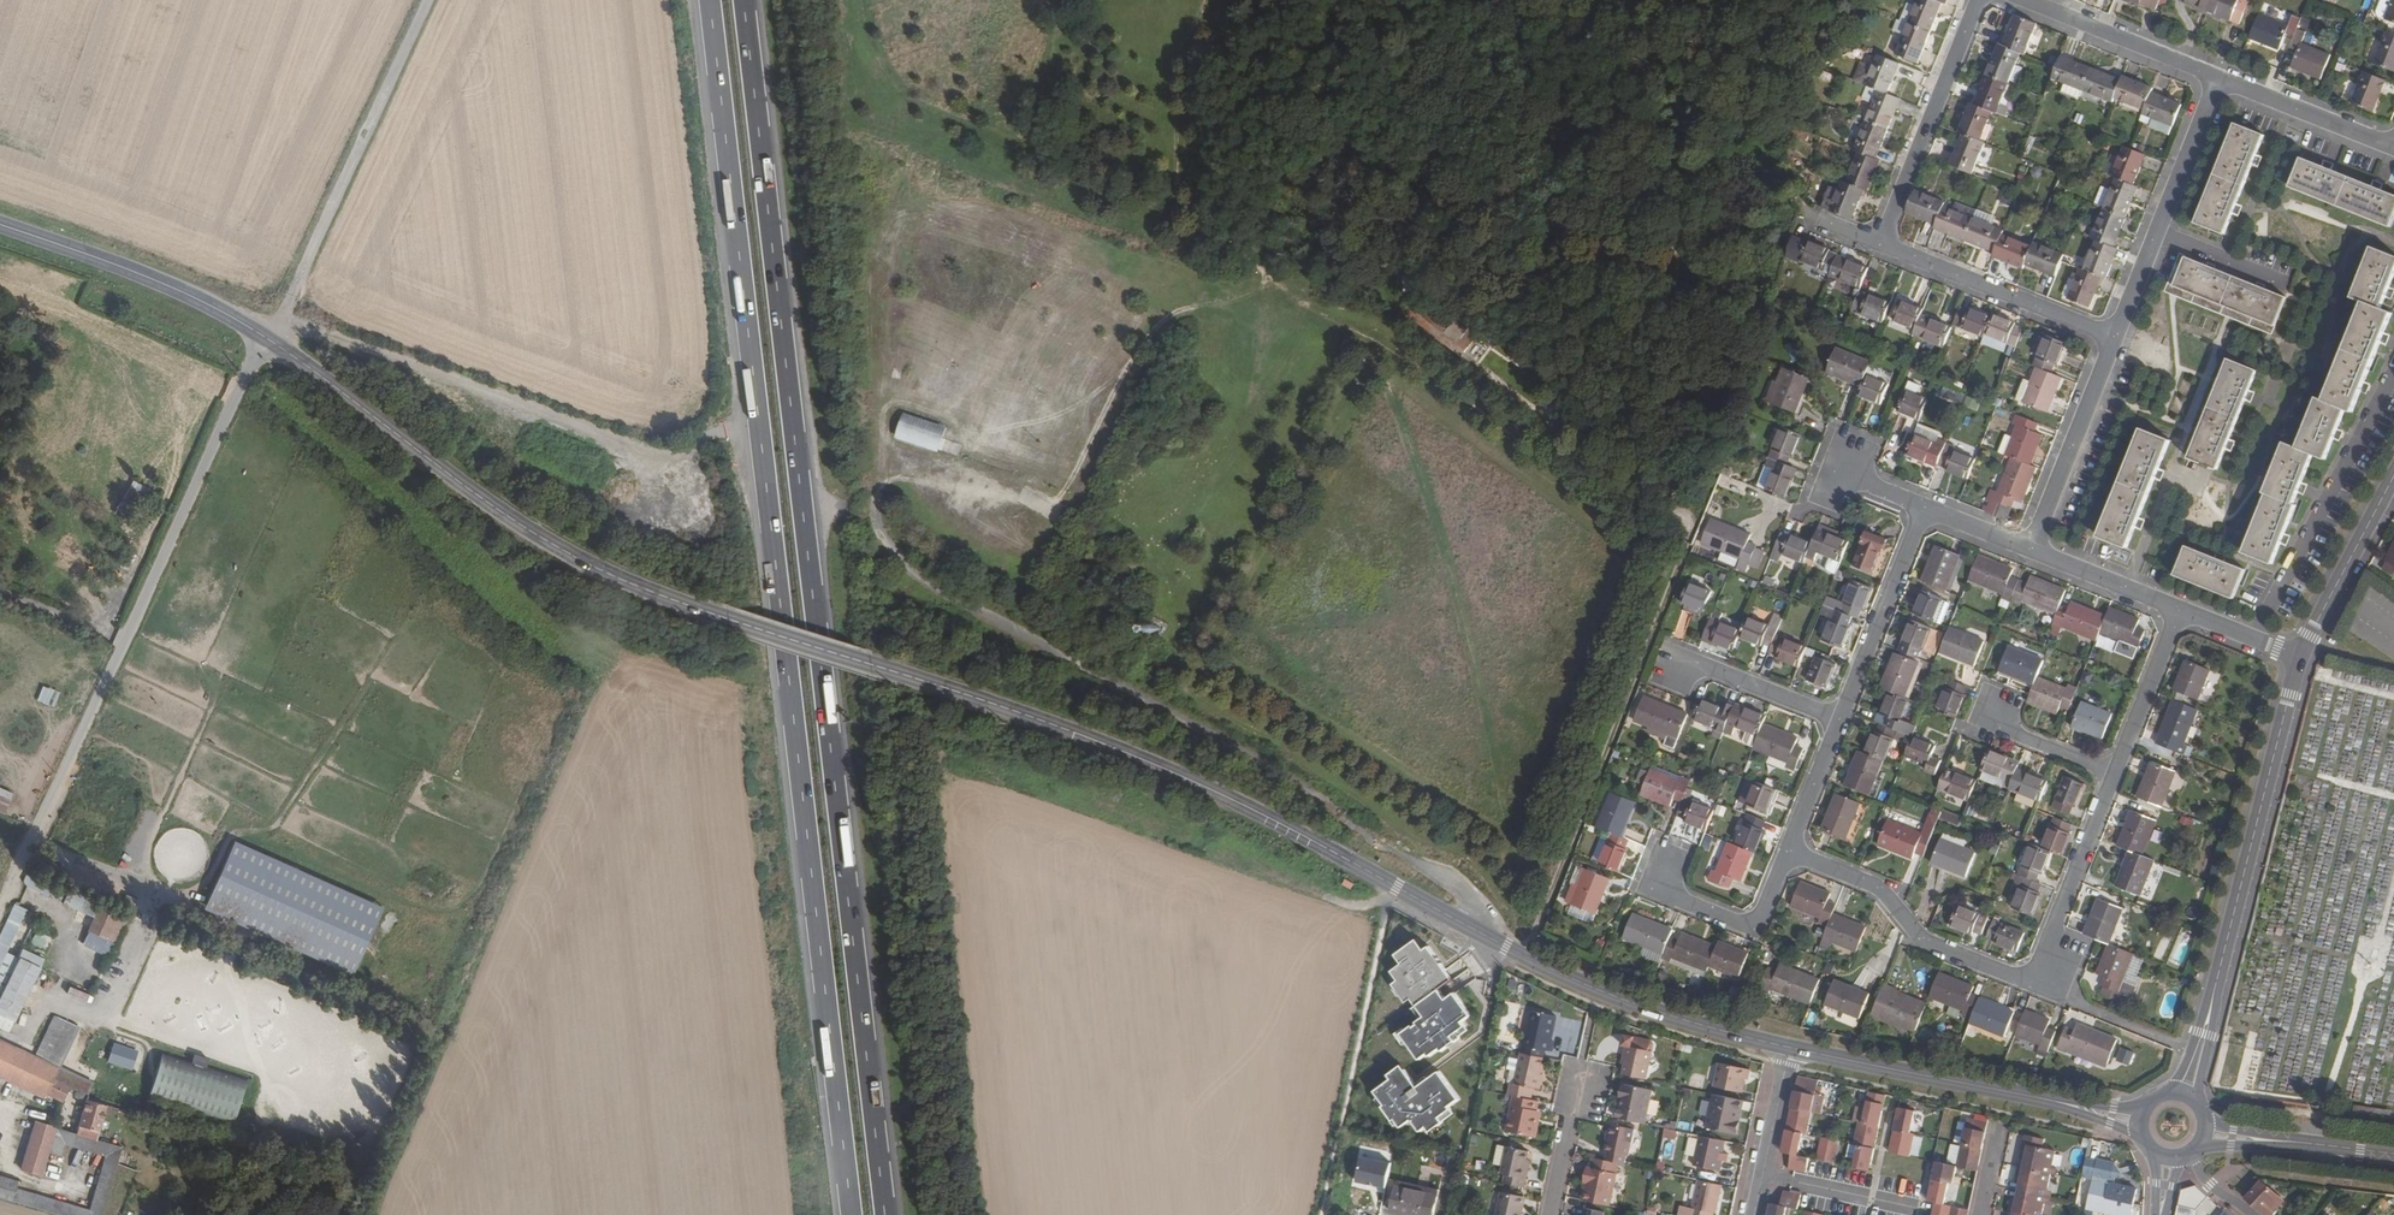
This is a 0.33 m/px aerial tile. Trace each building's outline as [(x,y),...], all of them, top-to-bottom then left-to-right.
[(1909,23),(1930,32),(1941,2),(1936,0),(1918,0),(1909,23)] [(2159,0),(2129,0),(2155,10),(2159,0)] [(2207,14),(2213,0),(2180,0),(2199,7),(2198,10),(2207,14)] [(2207,14),(2214,17),(2215,14),(2240,24),(2249,0),(2213,0),(2207,14)] [(2385,19),(2393,23),(2393,0),(2385,19)] [(1990,7),(1984,24),(2000,29),(2006,12),(1990,7)] [(2289,25),(2259,14),(2250,38),(2280,50),(2286,34),(2294,37),(2297,29),(2302,18),(2293,15),(2289,25)] [(2025,54),(2037,24),(2015,16),(2003,46),(2021,53),(2025,54)] [(1896,54),(1918,63),(1930,32),(1909,23),(1896,54)] [(2302,44),(2306,33),(2297,29),(2294,37),(2290,48),(2298,51),(2291,67),(2321,79),(2330,55),(2302,44)] [(2387,33),(2374,64),(2393,71),(2393,36),(2387,33)] [(2015,66),(2021,53),(2003,46),(1999,44),(1988,75),(2009,83),(2015,66)] [(2021,53),(2015,66),(2024,70),(2029,56),(2025,54),(2021,53)] [(1878,55),(1866,85),(1878,90),(1888,94),(1899,63),(1878,55)] [(2057,68),(2052,78),(2083,90),(2091,70),(2060,58),(2057,68)] [(2083,90),(2112,102),(2114,98),(2121,81),(2091,70),(2083,90)] [(2373,111),(2386,81),(2364,72),(2352,103),(2373,111)] [(2009,83),(1988,75),(1975,105),(1992,112),(1996,113),(2009,83)] [(2114,98),(2145,110),(2152,93),(2154,89),(2123,76),(2121,81),(2114,98)] [(1888,94),(1878,90),(1866,120),(1888,129),(1900,99),(1888,94)] [(2175,126),(2183,105),(2152,93),(2145,110),(2143,114),(2157,119),(2174,126),(2175,126)] [(1959,134),(1964,136),(1980,142),(1992,112),(1975,105),(1972,103),(1959,134)] [(2174,126),(2157,119),(2153,129),(2171,136),(2174,126)] [(1859,152),(1876,159),(1888,129),(1866,120),(1855,150),(1859,152)] [(2255,157),(2263,136),(2236,125),(2196,223),(2224,235),(2233,213),(2235,214),(2238,206),(2236,205),(2252,165),(2254,166),(2257,158),(2255,157)] [(1984,144),(1980,142),(1964,136),(1951,166),(1959,169),(1972,175),(1984,144)] [(2146,155),(2130,149),(2124,147),(2112,177),(2117,179),(2133,186),(2146,155)] [(1876,159),(1859,152),(1847,183),(1865,190),(1868,191),(1880,160),(1876,159)] [(2302,159),(2291,187),(2391,227),(2393,220),(2393,196),(2381,191),(2381,189),(2374,186),(2373,188),(2331,171),(2332,169),(2324,166),(2323,168),(2302,159)] [(2032,176),(2042,179),(2044,169),(2035,166),(2032,176)] [(2117,179),(2105,209),(2126,217),(2137,187),(2133,186),(2117,179)] [(1847,183),(1844,181),(1840,191),(1832,188),(1823,209),(1832,212),(1853,220),(1865,190),(1847,183)] [(2105,205),(2111,189),(2103,186),(2097,202),(2105,205)] [(1915,192),(1907,213),(1937,225),(1944,207),(1945,204),(1915,192)] [(1937,225),(1935,228),(1966,240),(1975,219),(1944,207),(1937,225)] [(2114,247),(2126,217),(2105,209),(2093,239),(2096,241),(2114,247)] [(1975,219),(1966,240),(1995,253),(2001,238),(2004,231),(1975,219)] [(2027,265),(2032,251),(2001,238),(1995,253),(1993,258),(2024,271),(2027,265)] [(1801,262),(1831,274),(1837,259),(1838,256),(1830,253),(1831,250),(1809,241),(1801,262)] [(2117,249),(2114,247),(2096,241),(2084,271),(2101,278),(2106,280),(2117,249)] [(2065,255),(2035,243),(2032,251),(2027,265),(2056,277),(2065,255)] [(1413,260),(1425,264),(1430,252),(1418,248),(1413,260)] [(2393,274),(2393,256),(2373,248),(2353,297),(2364,302),(2324,401),(2318,398),(2297,449),(2285,444),(2265,493),(2269,495),(2245,553),(2272,564),(2281,543),(2283,543),(2286,535),(2284,535),(2296,506),(2292,504),(2297,492),(2298,493),(2302,484),(2300,483),(2312,454),(2324,460),(2333,438),(2335,439),(2338,431),(2336,430),(2344,410),(2351,412),(2360,391),(2362,392),(2365,384),(2363,383),(2380,342),(2382,343),(2385,334),(2383,334),(2392,313),(2380,309),(2386,296),(2387,296),(2390,288),(2389,287),(2393,274)] [(2275,327),(2286,299),(2186,258),(2175,286),(2275,327)] [(1837,259),(1831,274),(1830,276),(1861,288),(1869,268),(1846,259),(1845,262),(1837,259)] [(2089,309),(2101,278),(2084,271),(2080,270),(2075,282),(2069,298),(2068,300),(2089,309)] [(2069,298),(2075,282),(2070,280),(2063,295),(2069,298)] [(1868,297),(1859,294),(1852,311),(1883,323),(1891,303),(1868,294),(1868,297)] [(1917,329),(1922,316),(1924,309),(1902,301),(1894,321),(1917,329)] [(1464,311),(1449,329),(1415,302),(1406,312),(1462,356),(1475,340),(1466,333),(1476,321),(1464,311)] [(1970,309),(1969,312),(1960,309),(1953,326),(1984,338),(1992,318),(1970,309)] [(1992,318),(1984,338),(1982,343),(1994,348),(1997,339),(2016,347),(2023,330),(2015,326),(2016,324),(1993,315),(1992,318)] [(1923,339),(1945,348),(1952,328),(1922,316),(1917,329),(1915,334),(1924,337),(1923,339)] [(2065,343),(2046,335),(2033,366),(2038,368),(2051,373),(2054,365),(2057,365),(2065,343)] [(1862,387),(1866,376),(1871,363),(1837,350),(1828,374),(1862,387)] [(1530,365),(1527,363),(1528,360),(1518,353),(1513,360),(1523,368),(1524,365),(1528,368),(1530,365)] [(2257,371),(2228,360),(2189,458),(2205,464),(2204,467),(2211,470),(2212,467),(2217,470),(2226,448),(2228,449),(2231,441),(2229,440),(2244,402),(2246,402),(2249,394),(2248,394),(2257,371)] [(1917,368),(1911,363),(1907,369),(1912,373),(1917,368)] [(1873,364),(1871,374),(1882,377),(1884,367),(1873,364)] [(2025,402),(2048,412),(2062,378),(2051,373),(2038,368),(2033,382),(2025,402)] [(1796,413),(1810,378),(1785,369),(1772,404),(1796,413)] [(1881,405),(1889,385),(1866,376),(1862,387),(1858,396),(1881,405)] [(2020,400),(2025,402),(2033,382),(2025,379),(2019,396),(2020,400)] [(1898,412),(1921,421),(1929,400),(1917,396),(1921,387),(1910,382),(1906,392),(1898,412)] [(1950,390),(1946,398),(1960,404),(1964,395),(1950,390)] [(1965,406),(1980,410),(1982,400),(1968,396),(1965,406)] [(915,416),(905,413),(896,439),(941,452),(944,439),(911,429),(915,416)] [(2035,432),(2039,423),(2018,415),(2015,424),(2019,426),(2007,456),(2013,458),(2030,465),(2042,435),(2035,432)] [(948,426),(915,416),(911,429),(944,439),(948,426)] [(1791,457),(1793,458),(1802,435),(1782,427),(1770,459),(1787,465),(1791,457)] [(1922,428),(1919,437),(1937,444),(1938,441),(1940,436),(1922,428)] [(2170,441),(2142,430),(2099,537),(2127,548),(2136,527),(2137,528),(2141,520),(2139,519),(2159,470),(2160,471),(2163,462),(2162,462),(2170,441)] [(1929,465),(1930,462),(1938,465),(1947,444),(1938,441),(1937,444),(1919,437),(1915,435),(1907,455),(1929,465)] [(1954,451),(1956,447),(1947,444),(1938,465),(1947,468),(1945,471),(1968,480),(1976,460),(1954,451)] [(1999,492),(1994,491),(1989,502),(1992,504),(1991,508),(1987,507),(1985,512),(1995,516),(2006,521),(2012,508),(2015,500),(2022,503),(2036,467),(2030,465),(2013,458),(1999,492)] [(1795,469),(1787,465),(1770,459),(1766,467),(1774,471),(1766,491),(1765,492),(1785,501),(1794,478),(1791,477),(1795,469)] [(1774,471),(1766,467),(1758,488),(1766,491),(1774,471)] [(140,511),(150,488),(132,480),(122,504),(140,511)] [(1749,543),(1751,536),(1711,520),(1702,544),(1741,559),(1737,569),(1747,572),(1757,546),(1749,543)] [(1887,541),(1867,533),(1854,566),(1873,574),(1883,550),(1883,551),(1887,541)] [(1819,553),(1842,562),(1849,543),(1827,534),(1826,537),(1817,534),(1812,545),(1805,564),(1813,567),(1819,553)] [(1798,539),(1797,542),(1789,538),(1780,535),(1770,559),(1779,563),(1783,555),(1805,564),(1812,545),(1798,539)] [(2383,569),(2393,575),(2393,545),(2383,569)] [(1961,556),(1936,546),(1922,581),(1946,591),(1961,556)] [(2216,559),(2187,547),(2176,574),(2234,598),(2245,571),(2223,562),(2224,560),(2216,556),(2216,559)] [(2013,570),(1979,556),(1969,580),(2003,594),(2002,597),(2011,601),(2019,581),(2011,578),(2013,570)] [(2056,615),(2060,606),(2066,592),(2030,577),(2028,584),(2019,581),(2011,601),(2020,605),(2021,601),(2056,615)] [(1873,590),(1853,582),(1844,604),(1828,598),(1824,606),(1836,611),(1841,613),(1852,617),(1858,619),(1861,611),(1864,612),(1873,590)] [(1713,592),(1690,583),(1682,603),(1705,612),(1713,592)] [(1943,599),(1918,590),(1909,612),(1934,621),(1943,599)] [(2060,606),(2056,615),(2048,636),(2057,640),(2062,628),(2096,641),(2100,633),(2107,617),(2071,603),(2068,610),(2060,606)] [(2136,629),(2140,621),(2110,609),(2107,617),(2100,633),(2130,645),(2128,650),(2137,653),(2145,632),(2136,629)] [(1681,611),(1674,636),(1682,638),(1689,613),(1681,611)] [(1719,623),(1723,614),(1714,611),(1703,639),(1734,650),(1739,637),(1741,631),(1719,623)] [(1852,617),(1841,613),(1836,611),(1823,642),(1843,650),(1852,627),(1849,626),(1852,617)] [(1775,616),(1770,627),(1747,618),(1741,631),(1739,637),(1763,646),(1764,644),(1771,647),(1776,636),(1783,619),(1775,616)] [(1943,634),(1912,621),(1900,652),(1918,659),(1921,651),(1934,656),(1943,634)] [(1976,667),(1986,642),(1950,628),(1941,652),(1976,667)] [(1776,636),(1771,647),(1769,653),(1778,656),(1777,659),(1799,668),(1808,648),(1776,636)] [(2034,686),(2037,678),(2044,661),(2009,647),(1999,672),(2034,686)] [(1920,664),(1896,654),(1882,689),(1891,692),(1906,698),(1920,664)] [(1828,689),(1837,666),(1818,658),(1809,681),(1828,689)] [(2198,700),(2210,671),(2186,660),(2174,690),(2198,700)] [(2034,686),(2030,695),(2027,702),(2057,715),(2060,707),(2068,711),(2077,690),(2068,687),(2067,690),(2037,678),(2034,686)] [(1966,687),(1949,680),(1936,710),(1956,719),(1966,696),(1962,695),(1966,687)] [(43,685),(37,700),(54,707),(60,692),(43,685)] [(1881,724),(1897,731),(1910,700),(1906,698),(1891,692),(1881,714),(1879,714),(1876,722),(1881,724)] [(1644,696),(1635,721),(1650,726),(1669,734),(1667,739),(1664,745),(1675,749),(1689,714),(1644,696)] [(1701,700),(1699,705),(1694,720),(1717,729),(1714,736),(1722,739),(1725,732),(1734,710),(1735,707),(1724,703),(1722,708),(1701,700)] [(2160,735),(2167,738),(2164,747),(2185,755),(2188,746),(2184,744),(2198,710),(2174,700),(2160,735)] [(2112,715),(2082,703),(2072,727),(2103,739),(2112,715)] [(1736,704),(1735,707),(1734,710),(1742,714),(1744,708),(1736,704)] [(1746,744),(1754,747),(1763,725),(1767,716),(1744,708),(1742,714),(1734,710),(1725,732),(1734,735),(1736,728),(1748,732),(1745,741),(1746,744)] [(1883,761),(1885,762),(1897,731),(1881,724),(1878,732),(1875,731),(1866,754),(1883,761)] [(1795,748),(1798,739),(1763,725),(1754,747),(1753,749),(1771,756),(1789,763),(1787,768),(1795,771),(1803,751),(1795,748)] [(1667,739),(1669,734),(1650,726),(1648,732),(1667,739)] [(1929,765),(1936,746),(1913,737),(1905,756),(1929,765)] [(2012,760),(1989,750),(1981,770),(2004,780),(2006,781),(2004,786),(2009,788),(2012,783),(2017,769),(2018,766),(2010,763),(2012,760)] [(1883,761),(1866,754),(1859,751),(1846,786),(1869,796),(1883,761)] [(1789,763),(1771,756),(1768,765),(1785,771),(1787,768),(1789,763)] [(2162,807),(2176,772),(2152,762),(2138,797),(2162,807)] [(2012,783),(2009,789),(2018,792),(2026,772),(2017,769),(2012,783)] [(1683,803),(1685,798),(1692,782),(1682,778),(1680,782),(1651,770),(1641,794),(1671,806),(1674,799),(1683,803)] [(1981,770),(1978,777),(2001,786),(2004,780),(1981,770)] [(2018,792),(2041,801),(2049,781),(2026,772),(2018,792)] [(1953,776),(1944,773),(1938,789),(1969,801),(1976,782),(1962,777),(1961,780),(1953,776)] [(2075,808),(2084,785),(2065,777),(2053,809),(2069,815),(2073,808),(2075,808)] [(1768,813),(1777,791),(1757,783),(1748,805),(1768,813)] [(7,814),(13,791),(0,788),(0,812),(7,814)] [(1635,804),(1610,794),(1597,829),(1604,831),(1621,838),(1635,804)] [(1866,807),(1837,795),(1823,829),(1853,842),(1866,807)] [(1685,798),(1683,803),(1678,816),(1686,820),(1685,823),(1707,832),(1715,811),(1685,798)] [(1968,814),(1993,826),(1997,816),(1972,804),(1968,814)] [(1937,806),(1934,805),(1930,814),(1939,818),(1943,809),(1937,806)] [(1943,809),(1939,817),(1959,825),(1963,816),(1943,809)] [(2118,846),(2131,851),(2143,856),(2157,821),(2132,811),(2118,846)] [(1915,853),(1924,857),(1939,818),(1930,814),(1926,826),(1922,835),(1887,821),(1878,845),(1913,859),(1915,853)] [(1762,830),(1765,821),(1749,815),(1736,846),(1753,853),(1756,854),(1765,832),(1762,830)] [(2183,815),(2180,824),(2191,827),(2194,818),(2183,815)] [(2072,833),(2069,832),(2072,825),(2054,818),(2042,848),(2051,852),(2062,856),(2072,833)] [(1628,841),(1621,838),(1604,831),(1600,841),(1607,843),(1599,865),(1619,873),(1627,851),(1625,850),(1628,841)] [(1967,876),(1976,853),(1941,839),(1932,862),(1967,876)] [(204,915),(357,974),(385,902),(231,843),(204,915)] [(1733,879),(1741,882),(1753,853),(1736,846),(1728,843),(1717,872),(1712,870),(1709,879),(1729,887),(1733,879)] [(2051,852),(2042,848),(2032,844),(2019,876),(2035,883),(2039,874),(2042,875),(2051,852)] [(2155,861),(2143,856),(2131,851),(2116,886),(2140,896),(2155,861)] [(1592,924),(1610,879),(1586,870),(1579,887),(1572,904),(1568,914),(1592,924)] [(2041,885),(2035,883),(2019,876),(2015,884),(2021,887),(2012,909),(2032,917),(2041,895),(2037,893),(2041,885)] [(1353,884),(1345,880),(1343,885),(1351,889),(1353,884)] [(1828,926),(1833,914),(1837,905),(1828,902),(1831,895),(1800,883),(1791,906),(1821,918),(1819,922),(1828,926)] [(1574,886),(1567,902),(1572,904),(1579,887),(1574,886)] [(93,917),(100,903),(69,889),(63,903),(93,917)] [(121,913),(129,916),(137,899),(128,895),(121,913)] [(2122,910),(2098,900),(2085,934),(2098,940),(2109,945),(2122,910)] [(27,908),(14,902),(0,933),(0,965),(6,952),(27,908)] [(116,944),(129,916),(121,913),(100,903),(93,917),(87,931),(89,932),(114,943),(116,944)] [(1973,931),(1982,934),(1988,917),(1957,904),(1949,924),(1972,933),(1973,931)] [(1664,954),(1671,938),(1674,930),(1633,914),(1624,938),(1646,947),(1664,954)] [(1833,914),(1828,926),(1820,947),(1829,951),(1833,943),(1857,952),(1866,931),(1867,928),(1833,914)] [(2017,952),(2025,934),(1994,921),(1987,938),(1995,940),(1994,942),(2017,952)] [(47,946),(50,936),(35,931),(32,942),(47,946)] [(108,955),(114,943),(89,932),(83,944),(108,955)] [(1682,934),(1679,941),(1671,938),(1664,954),(1662,958),(1672,962),(1673,958),(1708,972),(1710,967),(1717,948),(1682,934)] [(1417,1006),(1440,990),(1454,980),(1430,946),(1425,950),(1417,940),(1396,955),(1403,964),(1393,971),(1399,980),(1394,984),(1407,1002),(1412,999),(1417,1006)] [(1737,978),(1746,952),(1720,942),(1717,948),(1710,967),(1737,978)] [(2122,983),(2133,954),(2109,945),(2097,974),(2104,977),(2100,986),(2121,994),(2125,985),(2122,983)] [(1664,954),(1646,947),(1643,955),(1660,962),(1662,958),(1664,954)] [(18,956),(40,967),(44,959),(21,948),(18,956)] [(6,952),(0,965),(0,992),(17,957),(6,952)] [(40,967),(18,956),(17,957),(0,992),(0,1014),(13,1020),(14,1021),(40,967)] [(1774,990),(1811,1004),(1820,981),(1782,965),(1780,972),(1771,969),(1762,990),(1772,994),(1774,990)] [(1975,987),(1939,973),(1930,997),(1964,1010),(1962,1014),(1971,1018),(1979,999),(1980,997),(1972,994),(1975,987)] [(1861,1018),(1870,995),(1836,980),(1826,1004),(1861,1018)] [(1902,993),(1895,989),(1884,984),(1879,996),(1887,999),(1890,992),(1926,1006),(1927,1003),(1912,997),(1902,993)] [(68,988),(67,996),(92,1000),(93,992),(68,988)] [(1470,1014),(1455,993),(1446,999),(1440,990),(1417,1006),(1425,1016),(1402,1033),(1420,1058),(1428,1053),(1430,1055),(1441,1047),(1443,1050),(1456,1041),(1452,1036),(1465,1026),(1462,1020),(1470,1014)] [(1880,1020),(1882,1016),(1896,1022),(1916,1030),(1926,1006),(1890,992),(1887,999),(1879,996),(1870,1017),(1880,1020)] [(1979,999),(1971,1018),(1970,1023),(2005,1037),(2014,1013),(1979,999)] [(1527,1009),(1520,1043),(1541,1048),(1547,1050),(1549,1039),(1547,1039),(1552,1014),(1527,1009)] [(1810,1009),(1805,1023),(1814,1026),(1819,1012),(1810,1009)] [(2036,1054),(2045,1058),(2056,1031),(2048,1028),(2051,1021),(2025,1011),(2013,1040),(2038,1050),(2036,1054)] [(13,1020),(0,1014),(0,1028),(7,1031),(13,1020)] [(43,1097),(45,1093),(62,1100),(64,1096),(74,1099),(77,1092),(88,1097),(93,1086),(58,1069),(76,1026),(53,1016),(35,1058),(0,1041),(0,1076),(43,1097)] [(1896,1022),(1882,1016),(1880,1020),(1894,1026),(1896,1022)] [(2077,1024),(2075,1032),(2066,1029),(2058,1049),(2067,1053),(2068,1049),(2108,1065),(2118,1041),(2077,1024)] [(113,1042),(107,1062),(132,1070),(138,1050),(113,1042)] [(1541,1048),(1520,1043),(1518,1050),(1523,1052),(1539,1055),(1541,1048)] [(1656,1052),(1629,1046),(1627,1056),(1630,1057),(1628,1065),(1626,1075),(1642,1079),(1650,1080),(1656,1052)] [(2122,1047),(2117,1061),(2132,1066),(2137,1052),(2122,1047)] [(1541,1072),(1545,1057),(1539,1055),(1523,1052),(1521,1058),(1519,1070),(1515,1082),(1512,1081),(1509,1094),(1514,1095),(1535,1100),(1537,1087),(1540,1088),(1544,1073),(1541,1072)] [(161,1054),(147,1096),(230,1125),(245,1082),(161,1054)] [(1508,1067),(1519,1070),(1521,1058),(1511,1056),(1508,1067)] [(1750,1069),(1719,1063),(1714,1087),(1742,1093),(1745,1080),(1748,1080),(1750,1069)] [(1441,1073),(1419,1088),(1404,1067),(1390,1076),(1394,1081),(1378,1092),(1388,1107),(1385,1109),(1394,1122),(1398,1120),(1403,1128),(1414,1120),(1423,1133),(1428,1129),(1430,1132),(1443,1123),(1441,1120),(1452,1112),(1449,1108),(1460,1100),(1441,1073)] [(1816,1095),(1819,1081),(1798,1076),(1791,1108),(1812,1113),(1821,1115),(1825,1097),(1816,1095)] [(1624,1107),(1622,1107),(1619,1117),(1647,1124),(1655,1090),(1627,1083),(1624,1097),(1626,1097),(1624,1107)] [(1870,1092),(1867,1108),(1857,1106),(1854,1121),(1859,1123),(1864,1124),(1879,1127),(1882,1113),(1880,1112),(1881,1105),(1884,1105),(1886,1095),(1870,1092)] [(1741,1111),(1744,1101),(1714,1094),(1707,1128),(1733,1135),(1738,1111),(1741,1111)] [(1538,1110),(1540,1101),(1535,1100),(1514,1095),(1506,1130),(1534,1136),(1537,1123),(1535,1123),(1538,1110)] [(87,1101),(77,1134),(97,1140),(105,1113),(107,1107),(87,1101)] [(116,1110),(107,1107),(105,1113),(114,1115),(116,1110)] [(1804,1135),(1807,1135),(1812,1113),(1791,1108),(1783,1146),(1786,1146),(1785,1154),(1792,1155),(1799,1157),(1804,1135)] [(1915,1112),(1899,1108),(1894,1130),(1895,1131),(1910,1134),(1915,1112)] [(1535,1123),(1537,1123),(1534,1136),(1537,1137),(1542,1111),(1538,1110),(1535,1123)] [(1968,1118),(1962,1144),(1982,1149),(1988,1123),(1968,1118)] [(35,1123),(21,1169),(41,1175),(55,1128),(35,1123)] [(1609,1150),(1610,1151),(1609,1159),(1626,1163),(1628,1155),(1631,1155),(1636,1128),(1614,1123),(1609,1150)] [(1856,1159),(1854,1168),(1868,1170),(1869,1163),(1872,1164),(1879,1127),(1864,1124),(1859,1123),(1854,1145),(1859,1146),(1856,1159)] [(106,1156),(90,1210),(103,1214),(123,1148),(97,1140),(77,1134),(55,1128),(41,1175),(55,1180),(66,1145),(106,1156)] [(1665,1138),(1678,1139),(1679,1131),(1666,1129),(1665,1138)] [(1890,1152),(1910,1157),(1911,1154),(1915,1135),(1910,1134),(1895,1131),(1894,1130),(1890,1152)] [(1480,1133),(1473,1132),(1471,1143),(1478,1144),(1480,1133)] [(1721,1160),(1726,1141),(1701,1135),(1694,1165),(1721,1171),(1723,1161),(1721,1160)] [(1923,1137),(1915,1135),(1911,1154),(1919,1156),(1923,1137)] [(1687,1155),(1696,1156),(1698,1138),(1689,1136),(1687,1155)] [(2019,1158),(2024,1159),(2023,1168),(2050,1174),(2055,1151),(2041,1148),(2043,1140),(2024,1136),(2019,1158)] [(1835,1164),(1840,1142),(1822,1138),(1817,1160),(1835,1164)] [(1505,1166),(1509,1146),(1500,1144),(1496,1164),(1505,1166)] [(1854,1145),(1851,1144),(1848,1157),(1856,1159),(1859,1146),(1854,1145)] [(1977,1171),(1982,1149),(1962,1144),(1957,1166),(1937,1161),(1930,1193),(1933,1194),(1931,1201),(1935,1202),(1944,1204),(1949,1182),(1954,1183),(1958,1166),(1977,1171)] [(1503,1174),(1506,1175),(1505,1183),(1527,1187),(1529,1179),(1525,1178),(1529,1160),(1531,1151),(1509,1146),(1505,1166),(1503,1174)] [(71,1164),(77,1166),(82,1151),(76,1149),(71,1164)] [(1806,1173),(1810,1159),(1799,1157),(1792,1155),(1789,1169),(1806,1173)] [(2097,1162),(2086,1159),(2084,1170),(2082,1177),(2093,1179),(2110,1183),(2106,1198),(2134,1205),(2137,1190),(2114,1184),(2115,1179),(2117,1177),(2122,1174),(2116,1163),(2097,1160),(2097,1162)] [(1529,1179),(1533,1161),(1529,1160),(1525,1178),(1529,1179)] [(1619,1173),(1592,1167),(1589,1182),(1592,1183),(1588,1200),(1612,1205),(1619,1173)] [(2015,1181),(2019,1182),(2018,1190),(2045,1196),(2050,1174),(2023,1168),(2018,1167),(2015,1181)] [(0,1178),(0,1198),(12,1202),(17,1188),(18,1183),(0,1178)] [(1717,1212),(1723,1184),(1699,1179),(1693,1207),(1681,1204),(1679,1214),(1713,1214),(1714,1212),(1717,1212)] [(2093,1179),(2087,1210),(2094,1211),(2112,1214),(2131,1214),(2134,1205),(2106,1198),(2110,1183),(2093,1179)] [(1399,1180),(1392,1212),(1406,1214),(1435,1214),(1441,1190),(1399,1180)] [(2247,1198),(2266,1214),(2272,1214),(2284,1201),(2262,1181),(2247,1198)] [(17,1188),(12,1202),(57,1214),(103,1214),(90,1210),(17,1188)] [(2018,1190),(2016,1199),(2011,1198),(2008,1212),(2013,1213),(2023,1214),(2041,1214),(2045,1196),(2018,1190)] [(1503,1192),(1497,1214),(1524,1214),(1526,1206),(1521,1205),(1523,1196),(1503,1192)] [(1781,1206),(1773,1205),(1772,1212),(1769,1212),(1768,1214),(1787,1214),(1789,1208),(1798,1210),(1801,1195),(1784,1192),(1781,1206)] [(1969,1209),(1944,1204),(1935,1202),(1933,1214),(1968,1214),(1969,1209)]
